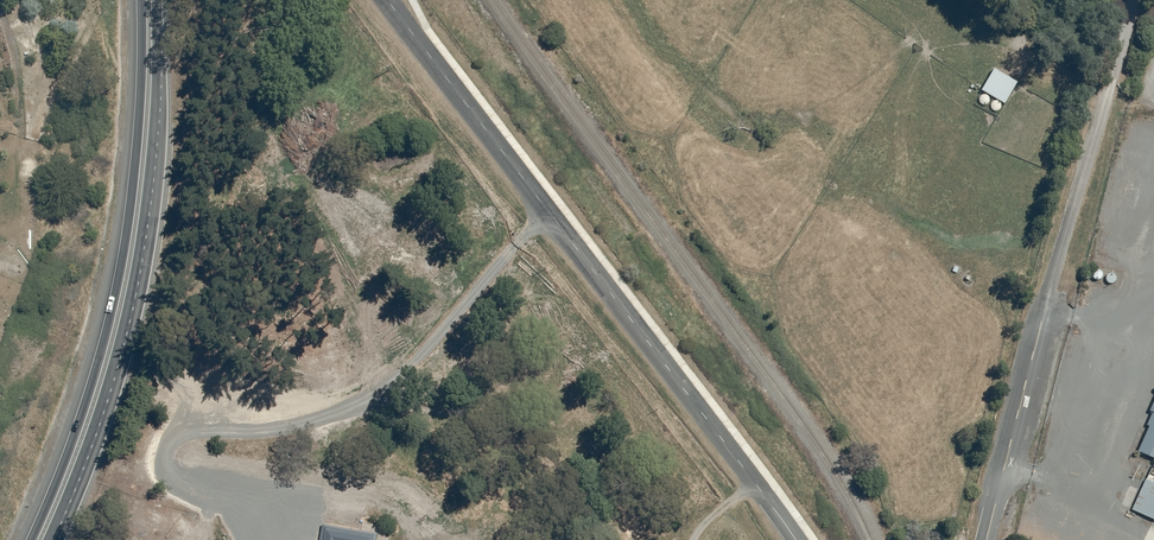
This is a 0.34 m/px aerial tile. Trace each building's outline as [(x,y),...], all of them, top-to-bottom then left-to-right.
[(996,69),(983,90),(996,98),(991,107),(998,112),(1004,103),(1005,104),(1017,86),(1019,83),(996,69)] [(1096,281),(1098,281),(1099,281),(1100,281),(1101,280),(1102,279),(1102,278),(1103,278),(1103,277),(1103,276),(1103,275),(1103,274),(1103,273),(1103,272),(1102,272),(1102,271),(1101,270),(1100,270),(1099,269),(1098,269),(1097,269),(1096,269),(1095,269),(1094,270),(1093,270),(1093,271),(1092,271),(1092,272),(1091,272),(1091,273),(1091,274),(1091,275),(1091,276),(1091,277),(1091,278),(1092,278),(1092,279),(1093,280),(1094,281),(1095,281),(1096,281)] [(1111,285),(1113,285),(1114,285),(1115,285),(1116,284),(1117,283),(1117,282),(1118,282),(1118,281),(1118,280),(1118,279),(1118,278),(1118,277),(1118,276),(1117,276),(1117,275),(1116,274),(1115,274),(1114,273),(1113,273),(1112,273),(1111,273),(1110,273),(1109,273),(1109,274),(1108,274),(1108,275),(1107,275),(1107,276),(1106,276),(1106,277),(1106,278),(1106,279),(1106,280),(1106,281),(1106,282),(1107,282),(1107,283),(1108,284),(1109,285),(1110,285),(1111,285)] [(322,539),(377,539),(378,533),(323,527),(322,539)]
